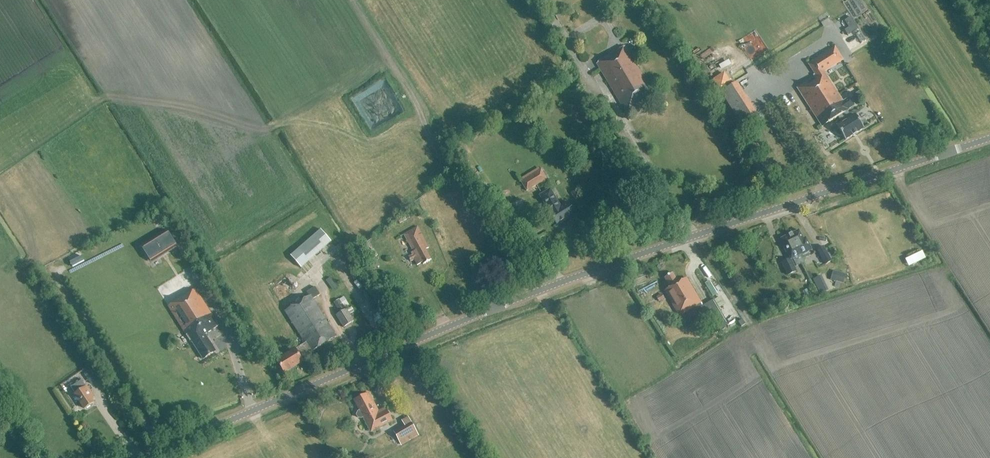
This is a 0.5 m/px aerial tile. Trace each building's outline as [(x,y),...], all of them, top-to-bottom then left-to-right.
[(856,24),(846,30),(849,34),(859,28),(856,24)] [(568,26),(570,42),(576,41),(574,26),(568,26)] [(635,30),(629,33),(635,44),(640,41),(635,30)] [(626,113),(639,105),(654,95),(624,45),(596,62),(626,113)] [(845,140),(864,128),(855,115),(851,117),(847,111),(848,110),(848,109),(854,105),(849,97),(843,102),(824,72),(843,60),(835,47),(808,64),(815,74),(813,75),(816,81),(808,86),(806,82),(797,88),(821,126),(822,127),(840,115),(844,121),(836,126),(837,127),(835,129),(835,131),(837,135),(839,136),(842,136),(845,140)] [(723,72),(713,79),(716,83),(720,90),(732,83),(727,76),(725,72),(725,71),(723,72)] [(388,72),(355,90),(367,111),(371,108),(375,115),(370,118),(374,125),(380,122),(377,116),(396,106),(392,99),(400,95),(397,88),(388,72)] [(859,91),(852,95),(856,102),(863,98),(859,91)] [(610,121),(615,118),(604,99),(598,102),(610,121)] [(526,191),(546,179),(541,170),(521,182),(526,191)] [(557,225),(575,214),(567,202),(560,206),(550,189),(540,196),(550,212),(557,225)] [(426,249),(429,248),(428,245),(427,245),(417,227),(404,234),(415,254),(412,256),(409,258),(410,261),(414,259),(417,265),(422,263),(423,264),(432,260),(426,249)] [(321,230),(290,256),(301,268),(331,242),(332,242),(321,230)] [(806,249),(810,247),(807,240),(804,242),(799,230),(788,235),(792,243),(795,242),(799,252),(801,255),(803,259),(809,256),(806,249)] [(151,263),(177,247),(167,231),(141,247),(151,263)] [(792,243),(788,235),(781,239),(784,246),(783,247),(786,252),(787,252),(790,259),(791,259),(793,258),(796,266),(804,262),(803,259),(801,255),(799,252),(795,242),(792,243)] [(378,243),(372,246),(377,253),(382,250),(378,243)] [(825,264),(832,261),(824,246),(817,250),(825,264)] [(688,257),(684,260),(688,267),(692,265),(688,257)] [(791,259),(790,259),(782,263),(787,275),(796,271),(791,259)] [(706,318),(708,316),(702,306),(700,304),(701,303),(686,278),(679,283),(673,273),(664,278),(670,288),(665,291),(680,316),(696,306),(699,310),(698,310),(703,319),(706,318)] [(820,276),(813,279),(820,294),(828,291),(820,276)] [(329,277),(325,280),(331,288),(335,285),(329,277)] [(277,361),(285,373),(305,360),(303,357),(314,350),(337,335),(313,299),(320,295),(315,287),(307,292),(310,296),(286,311),(307,342),(298,349),(297,348),(296,350),(295,349),(277,361)] [(205,334),(218,326),(195,289),(168,306),(191,343),(192,342),(203,359),(216,351),(211,343),(212,342),(209,337),(207,338),(205,334)] [(367,299),(369,307),(377,304),(374,297),(367,299)] [(706,318),(714,332),(728,324),(713,299),(702,306),(708,316),(706,318)] [(355,321),(347,309),(347,308),(336,315),(344,327),(355,321)] [(91,383),(96,380),(89,370),(84,374),(91,383)] [(87,386),(86,387),(82,380),(71,387),(75,394),(84,409),(94,402),(91,399),(94,397),(87,386)] [(358,412),(357,415),(358,418),(361,418),(364,417),(372,431),(391,421),(384,408),(378,411),(369,393),(355,400),(361,410),(358,412)] [(410,422),(393,432),(401,446),(418,436),(410,422)]
